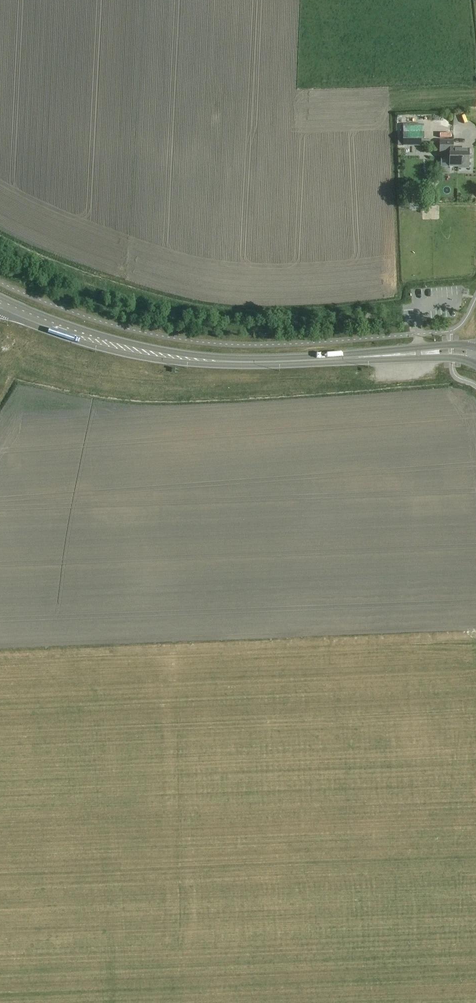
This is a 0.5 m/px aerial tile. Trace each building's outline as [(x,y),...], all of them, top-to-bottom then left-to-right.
[(403,146),(424,146),(424,124),(403,124),(403,146)] [(469,169),(470,150),(454,149),(454,141),(440,142),(440,154),(450,154),(450,168),(460,168),(460,169),(469,169)]
